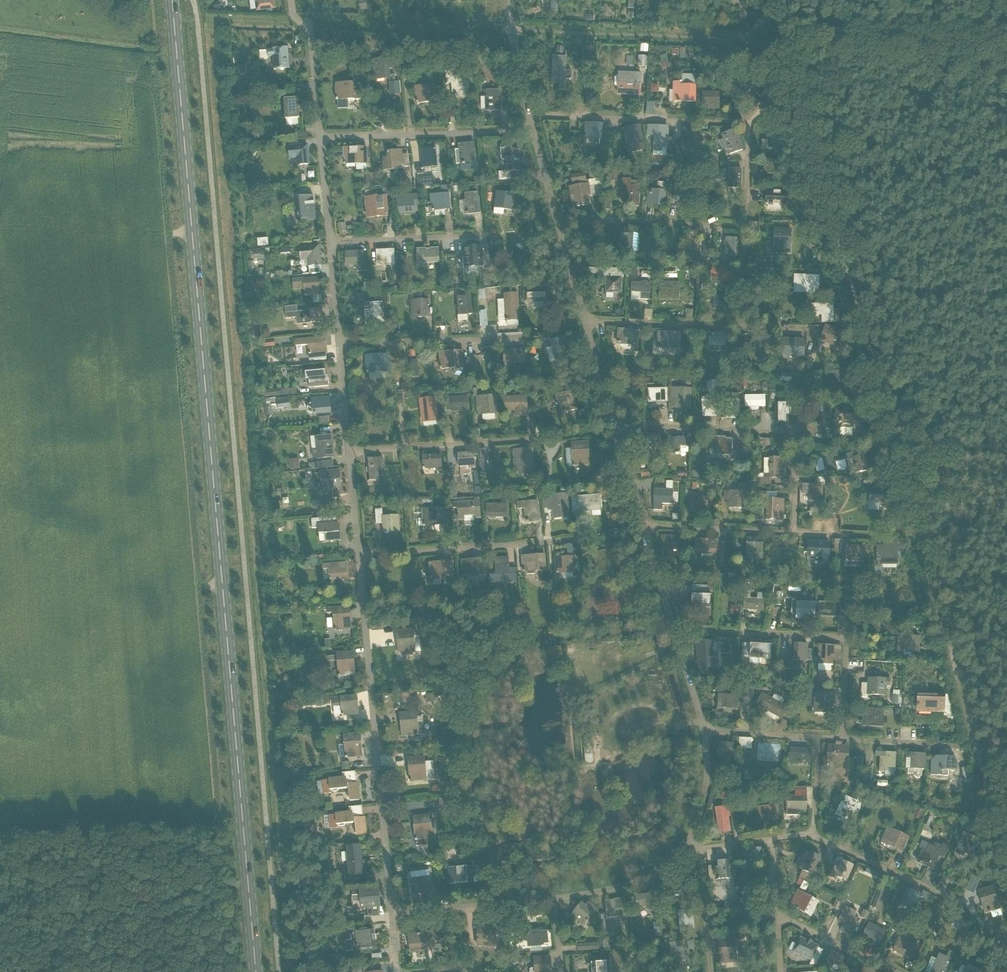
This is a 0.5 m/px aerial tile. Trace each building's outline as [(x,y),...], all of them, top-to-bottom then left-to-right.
[(251,9),(257,8),(257,10),(258,10),(257,8),(265,7),(265,9),(274,8),(273,0),(272,0),(250,0),(251,9)] [(359,10),(365,9),(364,0),(357,0),(359,10)] [(559,12),(560,3),(551,3),(550,12),(559,12)] [(319,39),(318,45),(330,47),(331,40),(319,39)] [(288,47),(272,48),(272,49),(272,55),(274,70),(290,68),(288,47)] [(385,48),(386,56),(386,58),(373,60),(375,79),(389,78),(388,69),(392,68),(392,65),(394,64),(392,48),(385,48)] [(566,57),(555,56),(551,56),(550,84),(558,84),(558,90),(564,90),(566,64),(566,57)] [(444,71),(446,84),(450,84),(452,99),(468,97),(465,75),(452,76),(452,70),(444,71)] [(619,73),(619,76),(616,76),(614,77),(613,85),(616,87),(617,87),(616,93),(640,94),(641,74),(619,73)] [(398,81),(387,82),(388,95),(399,94),(398,81)] [(677,101),(677,102),(679,102),(679,101),(694,101),(694,85),(679,85),(679,82),(674,82),(674,101),(677,101)] [(354,83),(346,83),(336,83),(336,100),(359,99),(359,83),(354,83)] [(415,87),(416,93),(417,103),(439,100),(437,84),(415,87)] [(486,90),(487,110),(489,110),(500,109),(499,89),(486,90)] [(702,92),(702,105),(708,105),(708,109),(719,110),(719,92),(702,92)] [(299,118),(298,98),(284,99),(285,119),(299,118)] [(585,123),(585,133),(585,138),(602,139),(602,124),(585,123)] [(639,126),(622,129),(628,154),(644,150),(639,126)] [(649,126),(648,140),(653,140),(652,156),(666,156),(666,147),(667,127),(649,126)] [(780,149),(780,138),(789,136),(786,127),(781,128),(777,128),(772,133),(767,133),(767,140),(761,140),(761,148),(766,148),(769,149),(772,150),(772,149),(780,149)] [(723,134),(724,139),(729,154),(742,150),(735,130),(723,134)] [(474,142),(458,144),(458,150),(455,150),(456,164),(462,163),(462,164),(465,164),(465,163),(475,162),(474,142)] [(307,145),(288,147),(289,159),(296,158),(297,165),(309,164),(307,145)] [(344,164),(354,164),(356,164),(356,170),(367,170),(367,158),(362,158),(361,147),(343,148),(344,164)] [(421,149),(422,159),(423,167),(437,166),(436,160),(435,150),(436,150),(435,147),(432,148),(421,149)] [(505,159),(507,171),(510,170),(510,171),(520,170),(518,149),(511,150),(511,147),(500,148),(501,160),(505,159)] [(381,157),(383,170),(403,168),(404,174),(410,174),(407,149),(389,151),(386,151),(387,153),(388,157),(381,157)] [(768,170),(768,173),(778,174),(779,161),(764,160),(764,170),(768,170)] [(727,188),(741,188),(742,169),(728,168),(727,188)] [(607,170),(606,181),(617,181),(618,171),(607,170)] [(568,186),(572,207),(589,204),(588,196),(591,195),(589,184),(586,185),(584,174),(571,176),(573,185),(568,186)] [(426,178),(418,178),(419,186),(427,186),(426,178)] [(623,194),(622,205),(637,206),(639,186),(630,185),(630,179),(621,179),(620,194),(623,194)] [(647,189),(646,204),(664,206),(665,183),(657,182),(656,190),(647,189)] [(683,192),(674,191),(673,201),(683,202),(682,207),(694,208),(695,201),(695,188),(684,187),(683,192)] [(777,210),(778,205),(786,206),(787,193),(780,192),(780,191),(765,190),(764,206),(763,206),(763,209),(777,210)] [(464,193),(465,200),(459,201),(460,213),(466,213),(468,213),(479,212),(477,192),(464,193)] [(496,192),(493,214),(503,215),(503,209),(517,211),(519,196),(496,192)] [(396,196),(396,198),(397,213),(420,211),(418,194),(396,196)] [(431,195),(431,200),(432,210),(449,209),(448,194),(431,195)] [(316,220),(313,195),(298,197),(300,211),(297,211),(298,218),(300,218),(301,221),(316,220)] [(366,197),(367,203),(368,217),(384,216),(386,216),(386,213),(384,195),(366,197)] [(337,224),(338,232),(345,231),(345,223),(337,224)] [(774,229),(774,242),(774,252),(783,252),(790,253),(790,229),(774,229)] [(621,234),(621,239),(620,250),(638,251),(639,235),(621,234)] [(257,246),(268,245),(267,237),(257,239),(257,246)] [(725,239),(725,247),(725,248),(729,249),(728,258),(730,258),(730,263),(736,263),(737,240),(725,239)] [(712,242),(704,241),(703,256),(711,256),(712,242)] [(318,246),(299,248),(300,260),(301,262),(301,268),(308,267),(320,266),(318,246)] [(482,246),(462,247),(462,269),(482,268),(482,246)] [(426,248),(416,249),(417,264),(439,263),(439,248),(429,248),(426,248)] [(376,250),(377,260),(377,266),(394,265),(394,250),(376,250)] [(254,259),(266,258),(265,251),(253,252),(254,259)] [(346,266),(356,265),(356,272),(364,272),(364,271),(364,268),(364,265),(364,263),(364,251),(345,252),(346,266)] [(501,255),(492,255),(493,263),(502,263),(503,263),(503,255),(501,255)] [(623,269),(587,267),(586,274),(596,274),(598,278),(605,278),(604,293),(622,294),(623,269)] [(710,268),(709,280),(735,282),(735,270),(710,268)] [(491,285),(490,274),(483,275),(483,285),(491,285)] [(795,276),(794,281),(794,292),(818,293),(819,276),(795,276)] [(303,278),(292,279),(293,286),(304,285),(304,290),(305,296),(313,295),(320,294),(318,277),(308,278),(303,279),(303,278)] [(632,282),(631,285),(631,291),(641,292),(641,299),(648,300),(649,292),(649,282),(641,281),(641,283),(632,282)] [(660,292),(659,298),(659,299),(678,300),(679,283),(660,282),(660,292)] [(524,303),(531,302),(532,306),(533,308),(541,308),(543,306),(543,302),(549,302),(548,290),(524,291),(524,303)] [(505,320),(507,320),(507,326),(517,325),(517,319),(518,319),(517,293),(504,293),(505,320)] [(472,296),(457,297),(458,312),(465,311),(465,314),(473,314),(472,296)] [(714,296),(713,301),(713,309),(718,309),(718,310),(720,310),(720,309),(733,310),(734,297),(714,296)] [(411,301),(411,305),(412,318),(418,317),(421,317),(428,316),(427,305),(429,305),(429,299),(411,301)] [(382,302),(363,303),(365,323),(384,321),(382,302)] [(833,302),(820,303),(811,304),(812,316),(820,316),(821,323),(834,322),(833,302)] [(297,311),(285,313),(285,318),(296,318),(296,322),(310,321),(314,321),(314,323),(322,322),(321,309),(297,311)] [(480,327),(488,326),(487,310),(479,310),(480,327)] [(839,344),(843,333),(825,327),(821,340),(830,343),(831,341),(839,344)] [(620,344),(620,343),(631,344),(631,350),(638,350),(639,331),(619,330),(618,342),(618,343),(620,344)] [(658,332),(658,342),(658,347),(679,348),(680,333),(658,332)] [(710,334),(709,344),(709,346),(727,347),(727,335),(710,334)] [(308,345),(309,354),(310,361),(326,359),(324,337),(295,340),(296,346),(308,345)] [(759,337),(758,347),(758,356),(774,356),(775,337),(759,337)] [(563,338),(550,341),(544,343),(546,348),(551,346),(555,359),(555,361),(558,360),(568,357),(563,338)] [(784,346),(790,347),(789,354),(802,355),(803,339),(784,338),(784,346)] [(504,350),(504,358),(504,363),(504,366),(510,366),(510,363),(519,362),(519,364),(520,364),(520,362),(527,362),(527,366),(528,366),(528,355),(524,355),(524,350),(504,350)] [(439,353),(440,363),(440,369),(453,368),(454,373),(456,375),(464,374),(463,364),(462,351),(439,353)] [(388,355),(383,355),(365,356),(366,373),(391,371),(391,363),(389,363),(388,355)] [(467,357),(468,371),(472,371),(473,377),(478,377),(478,370),(477,355),(471,356),(471,357),(467,357)] [(328,386),(327,376),(325,377),(325,368),(305,370),(306,379),(309,379),(309,387),(328,386)] [(833,372),(835,376),(829,378),(835,396),(842,394),(841,389),(852,386),(847,368),(833,372)] [(780,380),(792,381),(792,373),(780,372),(780,380)] [(690,389),(671,388),(670,398),(675,398),(675,406),(689,407),(690,389)] [(649,390),(649,392),(649,402),(667,401),(666,389),(649,390)] [(556,400),(557,400),(560,413),(567,412),(567,411),(577,409),(573,390),(554,394),(556,400)] [(702,399),(703,406),(703,416),(715,415),(714,390),(710,390),(710,398),(702,399)] [(621,399),(622,404),(617,406),(619,414),(625,412),(627,416),(638,412),(632,395),(621,399)] [(745,396),(745,397),(745,407),(749,407),(749,409),(751,411),(756,411),(758,409),(758,406),(764,406),(764,395),(758,395),(758,396),(745,396)] [(476,397),(476,404),(477,414),(496,414),(495,396),(476,397)] [(289,397),(276,398),(277,408),(290,407),(289,397)] [(330,412),(329,397),(319,398),(311,399),(312,403),(311,403),(310,404),(309,404),(308,405),(307,406),(307,407),(307,408),(307,409),(307,410),(307,411),(308,411),(308,412),(309,412),(310,413),(311,413),(314,413),(314,414),(321,413),(330,412)] [(446,398),(446,401),(447,411),(452,411),(462,410),(468,410),(467,397),(446,398)] [(526,397),(502,398),(503,410),(514,410),(514,417),(527,416),(526,397)] [(436,418),(435,408),(434,398),(430,399),(420,400),(422,409),(423,419),(436,418)] [(727,400),(726,408),(726,418),(738,418),(739,400),(727,400)] [(789,403),(775,403),(775,423),(789,423),(789,403)] [(836,406),(836,423),(837,423),(837,429),(851,429),(851,426),(854,426),(854,406),(836,406)] [(334,458),(332,433),(315,435),(315,436),(310,437),(311,448),(313,449),(316,449),(317,459),(334,458)] [(641,434),(640,446),(650,447),(659,448),(659,435),(641,434)] [(713,436),(712,454),(715,455),(725,455),(731,455),(731,460),(738,460),(739,451),(732,451),(732,438),(725,438),(725,437),(716,436),(713,436)] [(669,437),(669,447),(668,452),(675,453),(675,454),(678,454),(678,452),(677,452),(678,445),(687,445),(687,438),(669,437)] [(588,442),(570,443),(571,449),(572,463),(572,466),(589,465),(588,442)] [(513,450),(513,459),(514,468),(517,468),(517,475),(533,474),(532,449),(513,450)] [(458,453),(458,458),(458,463),(458,467),(460,467),(460,475),(469,474),(469,469),(475,468),(474,462),(474,452),(469,452),(458,453)] [(846,470),(851,468),(852,474),(870,470),(866,454),(856,457),(855,452),(842,455),(846,470)] [(422,455),(423,465),(423,469),(436,468),(436,471),(442,471),(441,454),(422,455)] [(378,476),(382,476),(381,457),(367,459),(369,480),(379,479),(378,476)] [(785,458),(763,458),(763,474),(769,474),(769,478),(785,478),(785,458)] [(648,470),(640,472),(642,479),(650,477),(648,470)] [(329,472),(320,473),(321,489),(322,490),(332,489),(333,498),(339,498),(338,488),(340,488),(338,471),(329,472)] [(817,484),(801,484),(801,494),(807,494),(807,501),(816,501),(816,500),(822,500),(822,485),(824,485),(824,478),(817,478),(817,484)] [(874,479),(874,487),(869,486),(868,505),(869,501),(878,502),(878,505),(884,505),(885,492),(887,492),(888,481),(874,479)] [(672,489),(664,489),(654,489),(653,510),(662,510),(662,504),(672,504),(672,493),(678,493),(679,482),(675,482),(673,482),(672,489)] [(745,492),(724,491),(724,500),(726,500),(726,507),(745,508),(745,492)] [(566,494),(547,496),(547,503),(548,509),(553,508),(553,514),(568,513),(567,503),(566,494)] [(573,503),(574,511),(600,509),(599,496),(573,498),(573,502),(572,502),(572,503),(573,503)] [(713,498),(701,497),(691,497),(691,510),(712,511),(713,498)] [(486,504),(486,507),(486,517),(506,517),(507,499),(501,499),(501,505),(486,504)] [(765,520),(768,520),(780,520),(782,520),(783,500),(766,499),(765,520)] [(516,502),(517,505),(517,509),(525,508),(526,520),(526,522),(529,521),(539,520),(538,510),(537,500),(516,502)] [(456,503),(453,503),(453,509),(457,508),(458,520),(464,519),(464,521),(474,520),(474,518),(480,518),(479,508),(479,502),(465,503),(458,503),(456,503)] [(422,510),(422,516),(423,526),(446,525),(445,508),(422,510)] [(382,516),(382,509),(375,509),(376,524),(382,524),(383,531),(399,530),(398,515),(382,516)] [(323,518),(311,519),(312,526),(312,529),(318,528),(319,534),(325,533),(326,541),(331,541),(338,540),(341,540),(340,532),(338,532),(338,523),(334,524),(324,525),(323,518)] [(661,549),(678,550),(679,537),(662,536),(661,549)] [(746,538),(746,553),(746,558),(762,559),(762,549),(762,539),(746,538)] [(696,539),(695,549),(695,553),(701,553),(701,557),(711,557),(711,553),(717,554),(717,540),(696,539)] [(885,547),(876,547),(876,561),(880,561),(880,566),(897,566),(897,542),(885,542),(885,547)] [(810,543),(810,551),(815,552),(815,563),(817,564),(817,563),(820,563),(821,543),(810,543)] [(821,543),(820,563),(828,563),(829,543),(821,543)] [(848,546),(848,561),(867,561),(867,546),(848,546)] [(610,569),(606,550),(593,553),(597,573),(600,572),(610,569)] [(726,550),(718,550),(718,562),(726,562),(726,550)] [(285,553),(278,554),(279,564),(286,563),(285,553)] [(545,569),(545,565),(544,555),(539,555),(522,556),(523,566),(523,572),(526,572),(527,575),(535,574),(535,571),(545,571),(545,569)] [(508,557),(495,558),(495,568),(495,574),(509,574),(509,583),(515,583),(515,569),(508,569),(508,567),(508,557)] [(573,572),(572,557),(555,558),(556,574),(573,573),(573,577),(577,577),(576,572),(573,572)] [(480,569),(479,559),(462,561),(463,571),(464,577),(485,575),(485,573),(485,569),(480,569)] [(429,563),(430,573),(430,578),(447,577),(447,583),(454,583),(453,572),(454,572),(453,562),(429,563)] [(346,563),(336,564),(322,565),(323,569),(324,579),(329,579),(329,580),(338,579),(340,597),(349,596),(346,563)] [(823,573),(823,585),(831,586),(831,573),(823,573)] [(549,584),(548,576),(540,576),(541,585),(549,584)] [(692,585),(691,611),(709,612),(710,593),(702,593),(702,585),(692,585)] [(750,592),(745,592),(744,609),(748,609),(750,611),(756,612),(757,610),(763,610),(764,593),(757,593),(756,599),(749,598),(750,592)] [(797,602),(797,608),(796,618),(814,619),(814,603),(797,602)] [(818,615),(824,615),(834,616),(839,616),(840,603),(819,602),(818,615)] [(336,607),(326,608),(327,614),(333,613),(334,630),(341,630),(351,629),(349,611),(341,612),(340,607),(336,607)] [(411,617),(412,625),(423,624),(423,616),(411,617)] [(413,631),(396,632),(399,655),(409,654),(415,654),(413,631)] [(899,636),(898,640),(898,651),(918,652),(919,637),(899,636)] [(750,641),(750,644),(743,644),(742,657),(770,658),(771,642),(750,641)] [(697,643),(699,667),(713,666),(712,642),(697,643)] [(794,653),(794,660),(810,661),(811,649),(807,649),(807,644),(794,643),(794,653)] [(834,671),(835,671),(839,671),(840,671),(841,646),(833,646),(819,645),(818,654),(818,656),(818,663),(832,664),(833,660),(834,661),(834,671)] [(339,653),(336,653),(338,676),(345,676),(355,675),(353,657),(344,657),(343,653),(339,653)] [(935,653),(927,657),(930,661),(937,656),(935,653)] [(770,670),(768,683),(775,683),(776,671),(776,668),(770,668),(770,670)] [(885,686),(889,686),(890,680),(867,678),(866,693),(860,693),(860,698),(867,698),(867,695),(884,696),(885,686)] [(761,692),(755,704),(763,709),(768,711),(769,709),(777,714),(776,716),(781,718),(786,709),(787,708),(781,705),(783,701),(783,698),(775,694),(773,695),(771,698),(761,692)] [(815,692),(814,712),(832,713),(834,694),(815,692)] [(943,712),(944,698),(937,698),(937,694),(916,694),(915,712),(919,712),(931,713),(931,712),(943,712)] [(719,695),(717,712),(727,712),(728,695),(719,695)] [(728,695),(727,712),(736,713),(738,696),(728,695)] [(341,697),(341,700),(332,700),(332,707),(342,706),(342,715),(358,714),(357,696),(341,697)] [(864,709),(863,714),(863,725),(882,726),(883,710),(864,709)] [(400,713),(400,718),(402,736),(424,734),(423,723),(417,723),(416,712),(400,713)] [(345,719),(346,725),(356,722),(354,716),(345,719)] [(345,744),(338,745),(339,757),(346,756),(346,758),(356,757),(362,756),(360,738),(350,739),(350,734),(346,734),(344,735),(345,744)] [(310,737),(299,737),(300,751),(311,751),(310,737)] [(738,748),(753,748),(753,738),(738,738),(738,748)] [(583,748),(587,754),(592,762),(600,756),(591,742),(583,748)] [(765,754),(764,760),(780,761),(780,758),(784,758),(784,756),(784,754),(784,744),(765,743),(765,753),(765,754)] [(719,744),(718,754),(718,759),(732,760),(733,744),(719,744)] [(848,746),(842,746),(828,745),(827,762),(847,763),(848,746)] [(786,756),(786,762),(809,763),(809,758),(811,758),(811,754),(809,754),(810,749),(789,748),(789,753),(787,753),(787,756),(786,756)] [(875,752),(875,756),(880,757),(879,772),(895,773),(896,753),(875,752)] [(925,770),(925,764),(926,754),(906,753),(906,758),(906,768),(908,768),(907,773),(912,774),(914,774),(913,775),(915,778),(919,778),(921,775),(922,769),(925,770)] [(956,770),(956,761),(952,757),(935,756),(931,760),(930,775),(937,775),(948,776),(948,770),(956,770)] [(418,757),(408,758),(410,782),(411,782),(411,781),(421,780),(426,780),(434,779),(433,761),(424,762),(424,757),(418,757)] [(964,782),(971,780),(968,768),(961,770),(964,782)] [(346,777),(335,778),(328,779),(328,780),(322,781),(323,794),(331,793),(331,791),(347,789),(346,785),(347,785),(349,801),(360,800),(358,783),(347,784),(346,777)] [(786,796),(786,815),(798,815),(798,809),(806,809),(806,789),(794,789),(794,796),(786,796)] [(901,795),(899,803),(906,805),(908,797),(901,795)] [(846,796),(837,814),(839,815),(849,819),(853,810),(857,812),(858,809),(860,810),(864,802),(858,799),(857,801),(846,796)] [(776,805),(757,807),(758,821),(778,819),(776,805)] [(716,809),(716,813),(719,832),(729,830),(728,818),(730,818),(728,807),(716,809)] [(354,818),(353,815),(353,811),(334,813),(335,814),(328,815),(330,829),(338,828),(338,825),(353,823),(353,822),(354,822),(356,835),(367,834),(365,817),(354,818)] [(413,817),(414,822),(415,840),(436,838),(434,819),(429,820),(429,815),(413,817)] [(927,815),(923,823),(929,825),(932,817),(927,815)] [(887,828),(885,833),(881,842),(897,850),(897,849),(902,852),(908,838),(887,828)] [(966,853),(972,856),(980,839),(961,830),(952,848),(954,849),(951,854),(963,859),(966,853)] [(922,849),(916,860),(920,862),(922,863),(932,867),(937,855),(944,858),(949,847),(942,844),(941,846),(935,843),(933,847),(928,844),(922,841),(919,847),(922,849)] [(363,875),(360,844),(345,845),(346,853),(346,858),(348,876),(363,875)] [(742,850),(744,864),(763,862),(761,848),(742,850)] [(800,858),(795,868),(801,870),(798,878),(799,878),(804,880),(807,881),(810,882),(813,874),(820,856),(809,851),(803,849),(800,858)] [(730,878),(728,860),(714,861),(714,868),(713,868),(714,875),(715,875),(715,880),(730,878)] [(835,866),(832,872),(830,876),(834,878),(835,875),(846,880),(853,865),(841,860),(838,868),(835,866)] [(448,867),(449,874),(449,884),(472,882),(471,865),(448,867)] [(415,878),(411,878),(411,886),(412,894),(417,893),(432,892),(430,876),(429,868),(414,869),(415,878)] [(817,876),(814,882),(821,886),(824,880),(817,876)] [(879,886),(875,896),(882,898),(886,889),(879,886)] [(987,888),(978,891),(984,913),(988,912),(988,913),(990,912),(990,911),(1000,908),(995,891),(989,893),(987,888)] [(378,889),(351,892),(352,901),(361,900),(361,907),(372,906),(372,916),(378,915),(377,905),(379,905),(378,889)] [(903,898),(900,905),(905,907),(915,911),(917,906),(918,903),(919,900),(922,894),(911,890),(906,889),(903,898)] [(796,890),(788,905),(798,910),(798,909),(810,915),(817,901),(796,890)] [(636,895),(636,905),(637,910),(650,909),(650,905),(656,905),(655,891),(648,891),(649,894),(636,895)] [(605,900),(605,904),(607,921),(619,920),(620,922),(627,921),(625,898),(613,899),(614,899),(605,900)] [(843,901),(837,899),(832,908),(838,911),(843,901)] [(862,907),(866,910),(870,902),(865,900),(862,907)] [(571,914),(576,918),(584,925),(588,920),(596,909),(588,902),(585,906),(581,903),(571,914)] [(856,912),(845,906),(838,921),(843,924),(840,930),(851,936),(858,921),(859,922),(860,921),(858,920),(859,919),(854,916),(856,912)] [(678,911),(680,930),(695,929),(693,909),(678,911)] [(866,920),(869,912),(863,909),(860,917),(866,920)] [(308,917),(297,918),(298,927),(308,926),(308,917)] [(863,934),(868,937),(878,942),(884,932),(869,924),(863,934)] [(373,927),(353,928),(354,948),(374,946),(373,927)] [(478,928),(477,941),(487,941),(487,947),(497,947),(497,941),(498,928),(478,928)] [(528,935),(529,945),(549,943),(547,930),(527,932),(527,935),(528,935)] [(439,945),(437,931),(408,935),(410,949),(439,945)] [(957,944),(957,945),(963,947),(967,937),(961,935),(957,944)] [(603,949),(610,949),(609,936),(602,937),(603,949)] [(792,942),(788,949),(793,952),(811,960),(817,949),(818,946),(811,943),(812,942),(807,939),(806,940),(799,937),(796,944),(792,942)] [(899,937),(897,941),(893,950),(912,958),(918,945),(899,937)] [(718,940),(719,945),(720,963),(737,962),(734,939),(718,940)] [(598,941),(586,942),(587,949),(599,948),(598,941)] [(669,943),(671,961),(687,960),(686,948),(694,947),(693,941),(669,943)] [(980,948),(978,952),(981,953),(980,955),(985,958),(989,951),(983,948),(983,950),(980,948)] [(827,960),(840,966),(844,957),(831,951),(827,960)] [(925,970),(930,971),(945,971),(953,953),(950,951),(947,958),(939,955),(937,959),(931,957),(925,970)] [(529,970),(529,971),(551,971),(550,961),(539,962),(539,957),(535,957),(534,958),(535,968),(531,968),(529,970)] [(591,962),(592,971),(611,971),(610,961),(591,962)]
